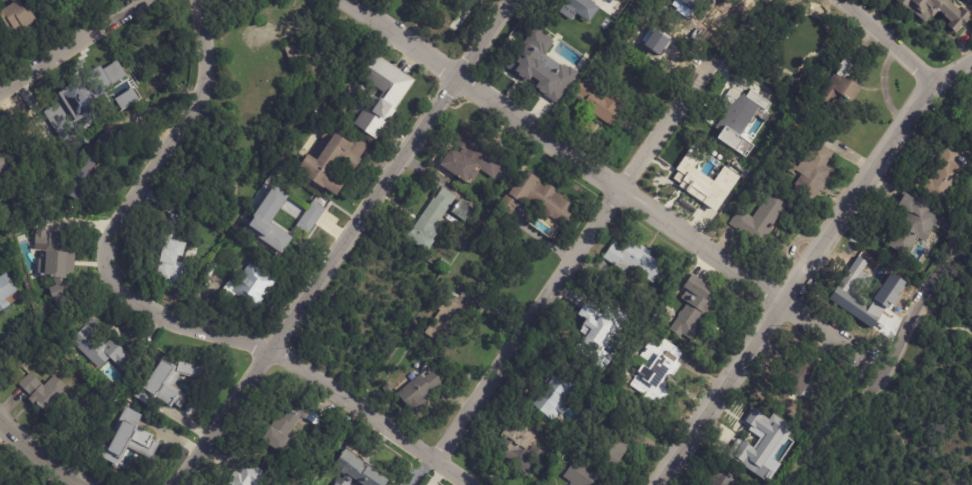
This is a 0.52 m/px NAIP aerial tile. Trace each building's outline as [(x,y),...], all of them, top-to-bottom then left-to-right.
[(429,6),(433,0),(462,0),(476,10),(458,35),(448,28),(452,22),(429,6)] [(562,16),(573,0),(600,0),(596,5),(580,29),(562,16)] [(693,10),(694,0),(722,0),(721,13),(693,10)] [(904,9),(895,0),(948,0),(958,9),(960,6),(970,16),(968,18),(970,20),(963,27),(962,26),(956,33),(947,25),(948,25),(945,22),(948,20),(943,16),(944,15),(938,10),(932,17),(931,16),(925,23),(912,12),(911,12),(906,7),(904,9)] [(8,31),(0,18),(0,14),(20,1),(24,8),(27,6),(38,24),(35,25),(24,32),(21,27),(14,31),(12,28),(8,31)] [(568,76),(559,70),(552,81),(518,58),(531,39),(552,53),(553,51),(564,59),(567,55),(574,59),(576,56),(582,59),(570,78),(568,76)] [(396,67),(415,80),(396,110),(397,110),(377,139),(355,124),(360,116),(353,111),(367,90),(379,98),(384,92),(375,86),(374,87),(360,78),(376,54),(396,67)] [(854,62),(859,65),(850,78),(849,77),(846,81),(852,84),(853,83),(864,90),(854,106),(843,99),(835,112),(819,101),(836,75),(838,76),(842,70),(840,69),(848,58),(854,62)] [(589,78),(599,86),(596,91),(607,99),(610,94),(628,106),(613,128),(583,108),(587,102),(575,93),(583,82),(584,82),(587,77),(589,78)] [(761,92),(727,143),(707,129),(720,110),(720,111),(734,91),(736,92),(744,80),(761,92)] [(33,124),(28,117),(68,90),(81,110),(41,136),(33,124)] [(367,149),(361,157),(363,159),(338,195),(326,187),(322,193),(303,180),(305,177),(297,172),(309,154),(318,160),(331,141),(323,135),(333,121),(369,145),(367,149)] [(509,165),(502,174),(500,173),(495,179),(481,169),(479,172),(480,172),(475,180),(474,179),(471,184),(442,165),(453,147),(452,147),(465,128),(496,148),(493,152),(510,163),(509,165)] [(835,154),(827,165),(837,172),(823,191),(822,190),(811,205),(792,190),(801,178),(785,167),(790,161),(799,167),(817,141),(835,154)] [(93,147),(103,154),(88,175),(99,183),(84,206),(53,184),(64,167),(72,172),(90,145),(93,147)] [(957,150),(964,155),(963,156),(970,162),(942,202),(924,189),(931,178),(933,179),(942,167),(937,163),(950,145),(957,150)] [(11,170),(0,173),(0,147),(4,146),(11,170)] [(695,169),(696,169),(692,174),(696,177),(698,174),(704,178),(706,176),(716,184),(715,186),(726,194),(720,203),(716,200),(710,209),(679,188),(683,184),(671,176),(680,163),(686,168),(689,164),(695,169)] [(552,185),(558,189),(556,191),(568,200),(567,200),(578,207),(566,223),(529,197),(524,204),(510,194),(527,169),(540,179),(539,182),(546,187),(549,183),(552,185)] [(271,223),(289,195),(273,185),(248,225),(258,231),(255,237),(282,254),(293,237),(271,223)] [(473,200),(480,205),(468,223),(449,209),(437,226),(441,229),(434,240),(435,241),(429,250),(407,236),(414,226),(415,227),(435,198),(436,199),(443,187),(457,197),(456,198),(460,200),(461,199),(470,205),(473,200)] [(777,221),(775,224),(779,227),(775,231),(774,230),(762,247),(730,224),(737,213),(751,223),(775,188),(792,200),(777,221)] [(900,207),(908,193),(930,206),(928,209),(946,219),(940,229),(937,227),(927,242),(920,238),(909,257),(890,245),(893,240),(890,238),(906,211),(900,208),(900,207)] [(520,203),(511,215),(499,206),(507,194),(520,203)] [(309,235),(324,208),(311,200),(295,227),(309,235)] [(306,219),(316,226),(297,254),(281,243),(284,238),(276,233),(289,214),(290,215),(294,210),(306,219)] [(242,215),(248,219),(244,225),(238,221),(242,215)] [(46,230),(47,230),(46,235),(50,235),(50,232),(70,233),(69,253),(76,254),(74,274),(67,274),(67,279),(66,279),(77,298),(58,306),(49,288),(56,285),(53,277),(38,276),(39,258),(42,259),(43,250),(34,249),(36,234),(37,234),(37,229),(46,230)] [(159,233),(173,236),(172,240),(186,243),(183,257),(179,256),(175,276),(181,277),(179,288),(165,285),(166,278),(157,276),(162,255),(154,253),(158,233),(159,233)] [(647,249),(652,252),(650,255),(662,263),(658,269),(662,272),(654,284),(635,271),(632,277),(604,258),(615,241),(626,249),(632,239),(647,249)] [(443,258),(450,263),(446,269),(439,263),(443,258)] [(205,273),(211,263),(217,267),(211,277),(205,273)] [(270,277),(277,282),(258,309),(236,295),(232,301),(220,293),(229,280),(235,285),(250,263),(270,277)] [(887,301),(869,326),(837,303),(847,288),(846,287),(857,271),(890,296),(887,301)] [(692,273),(702,280),(703,279),(706,281),(706,283),(723,294),(693,341),(685,336),(682,340),(670,332),(695,294),(682,285),(691,272),(692,273)] [(11,305),(0,313),(0,277),(6,273),(22,297),(11,304),(11,305)] [(462,305),(466,307),(456,321),(462,326),(454,337),(448,333),(442,342),(424,330),(433,318),(435,319),(441,311),(439,309),(449,295),(462,305)] [(613,327),(598,348),(578,334),(592,313),(600,318),(604,313),(616,321),(613,327)] [(102,328),(103,328),(96,335),(105,345),(112,338),(137,363),(126,374),(110,358),(100,369),(71,341),(93,318),(102,328)] [(683,352),(685,353),(678,362),(682,365),(673,379),(669,376),(665,382),(669,385),(666,388),(671,392),(661,406),(654,401),(651,406),(643,401),(646,396),(631,385),(644,365),(646,366),(649,362),(641,356),(650,343),(658,349),(665,339),(683,352)] [(811,356),(824,366),(810,386),(818,391),(811,401),(804,396),(802,397),(783,384),(794,370),(790,367),(802,350),(811,356)] [(175,365),(176,366),(177,361),(202,367),(201,372),(203,373),(201,380),(180,374),(173,385),(189,396),(181,408),(174,404),(172,407),(157,397),(156,399),(154,398),(148,406),(133,396),(151,370),(155,372),(163,360),(172,366),(173,364),(175,365)] [(436,374),(444,384),(426,399),(429,402),(411,417),(394,397),(421,374),(422,375),(424,373),(427,377),(433,371),(436,374)] [(56,404),(46,413),(35,402),(33,404),(28,400),(31,397),(19,385),(31,373),(44,386),(54,375),(66,386),(62,391),(65,394),(56,404)] [(574,393),(570,398),(574,402),(563,416),(559,413),(553,421),(531,402),(534,398),(538,401),(542,396),(543,396),(550,389),(552,391),(553,389),(546,382),(549,378),(552,381),(558,374),(565,380),(569,376),(580,386),(574,393)] [(302,417),(287,438),(289,440),(280,453),(262,440),(279,416),(283,419),(290,409),(293,411),(297,405),(306,412),(302,417)] [(142,416),(138,425),(140,426),(139,428),(155,436),(153,439),(160,443),(152,460),(128,448),(119,466),(96,454),(101,445),(109,449),(115,437),(112,435),(126,407),(142,416)] [(736,437),(725,455),(769,482),(780,464),(772,459),(792,428),(771,415),(769,418),(752,408),(743,425),(760,435),(752,448),(736,437)] [(518,423),(529,430),(528,431),(537,436),(532,443),(544,451),(527,477),(491,454),(514,420),(518,423)] [(627,440),(633,443),(617,468),(595,455),(611,430),(627,440)] [(390,479),(343,450),(332,468),(350,479),(351,478),(362,484),(386,484),(390,479)] [(271,469),(261,484),(224,484),(227,480),(231,483),(235,478),(232,476),(236,471),(239,473),(247,461),(259,468),(262,464),(271,469)] [(739,484),(738,484),(708,484),(719,471),(729,478),(731,475),(735,478),(735,479),(740,483),(739,484)] [(344,477),(355,484),(339,484),(344,477)] [(607,483),(606,484),(595,484),(600,477),(608,483),(607,483)]
